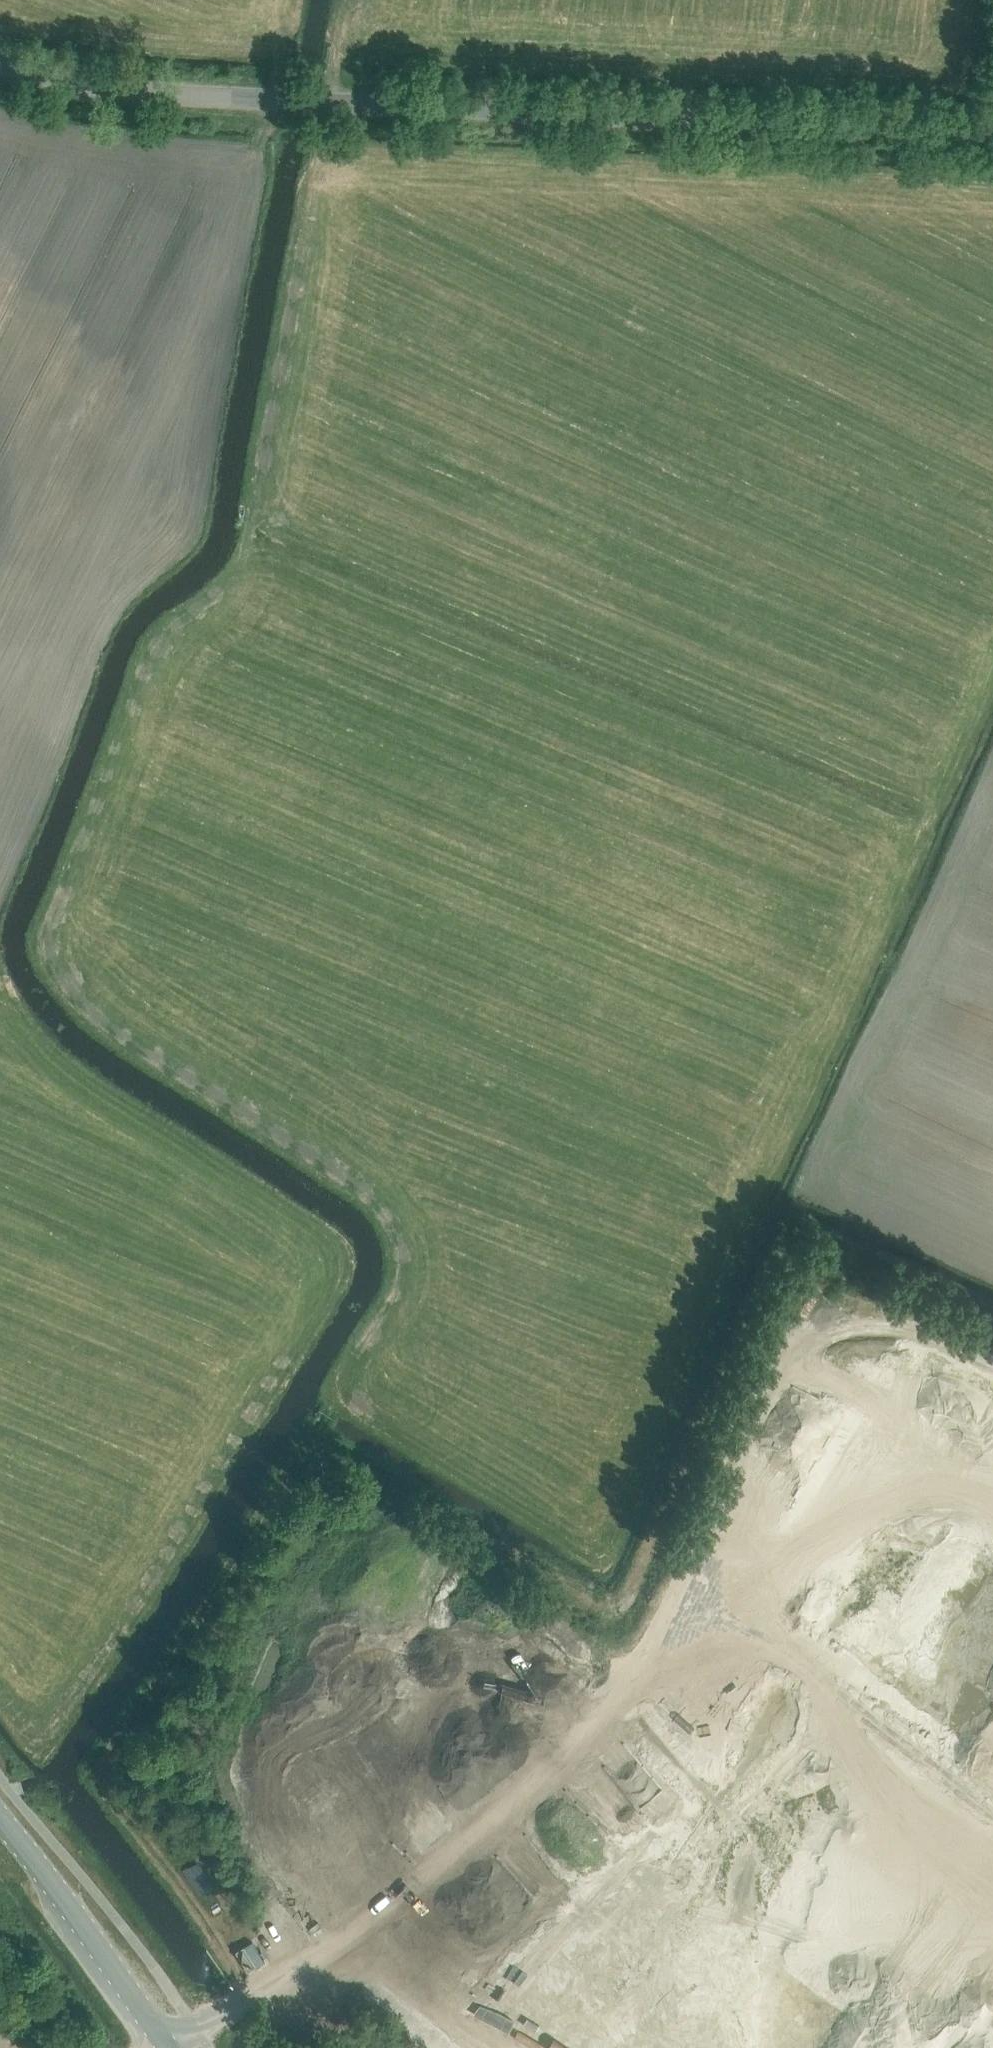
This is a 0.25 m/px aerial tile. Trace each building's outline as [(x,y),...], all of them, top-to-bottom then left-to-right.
[(198,1896),(210,1888),(193,1862),(181,1869),(198,1896)]
